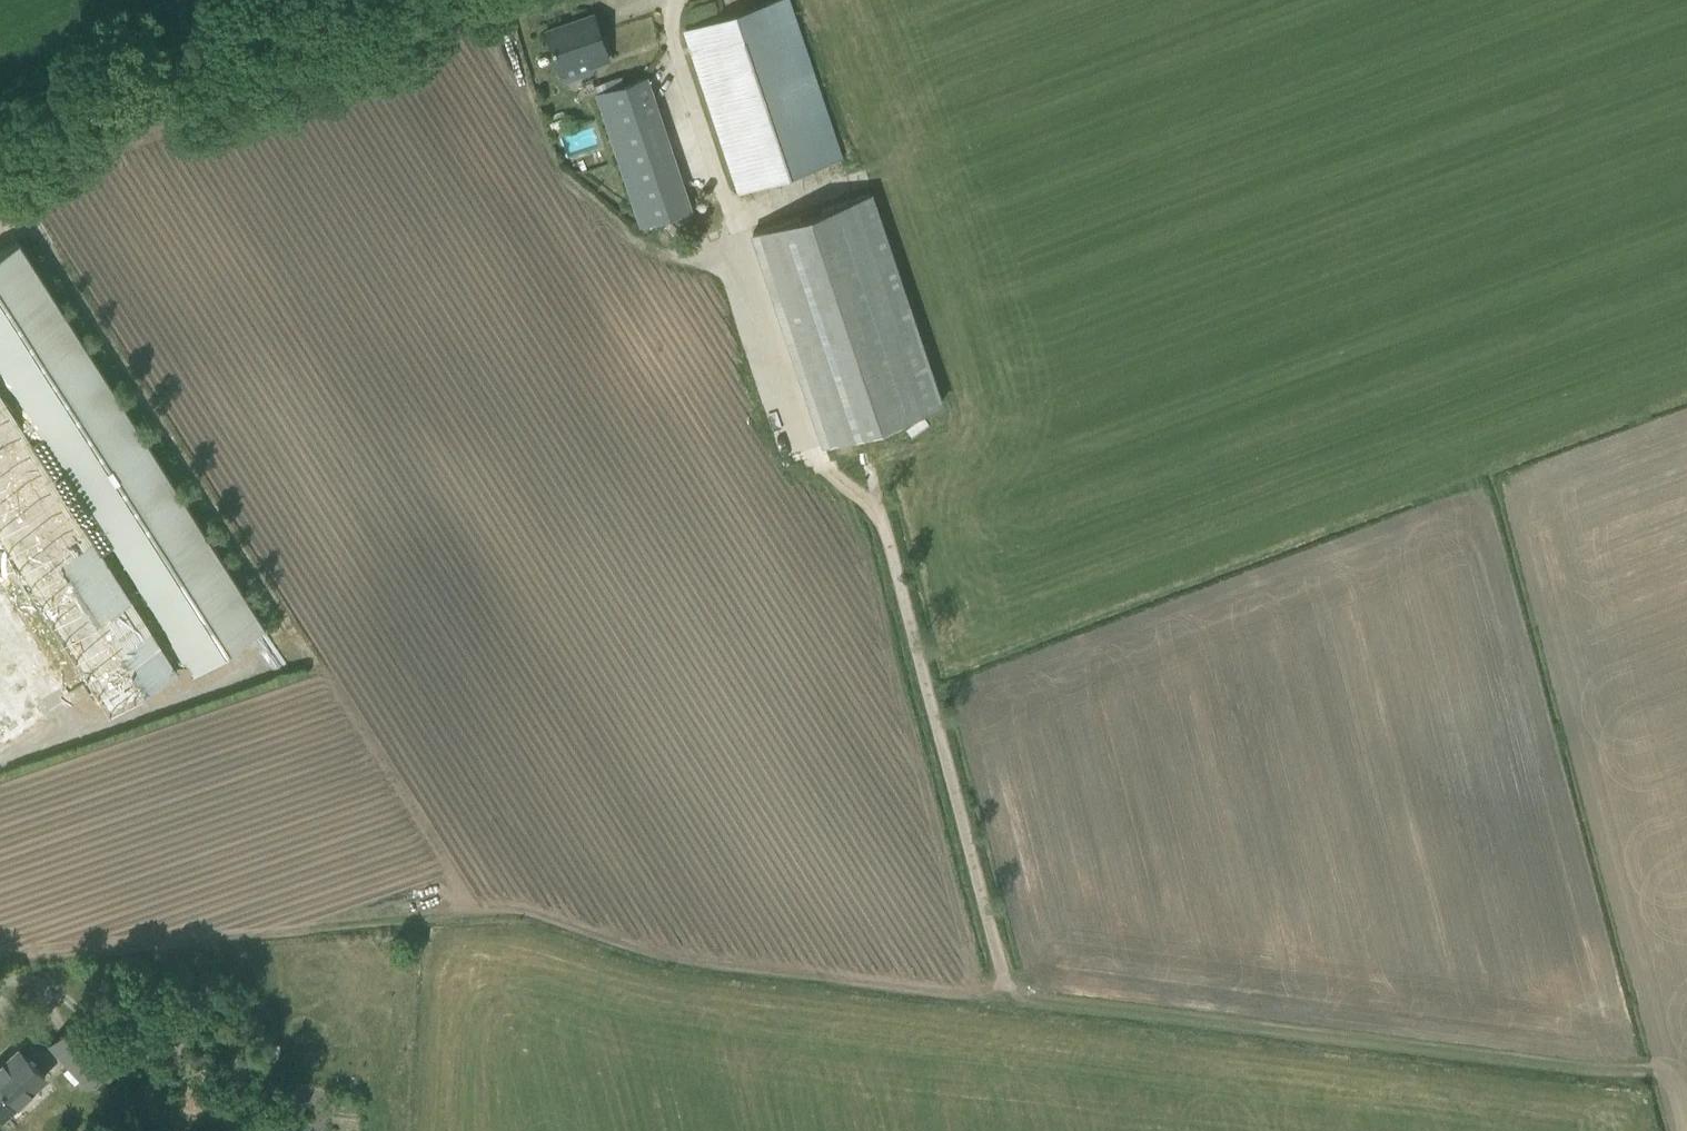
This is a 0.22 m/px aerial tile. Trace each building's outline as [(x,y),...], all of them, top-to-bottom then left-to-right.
[(692,50),(740,191),(842,155),(793,16),(788,0),(770,0),(685,29),(692,50)] [(593,14),(546,30),(558,63),(562,75),(608,59),(593,14)] [(609,131),(641,225),(691,209),(659,115),(653,96),(647,76),(596,93),(603,113),(609,131)] [(943,400),(870,190),(754,230),(827,441),(943,400)] [(707,209),(694,213),(696,222),(709,218),(707,209)] [(111,540),(194,669),(265,622),(20,238),(0,251),(0,367),(41,430),(32,435),(0,385),(0,540),(109,710),(178,665),(102,545),(111,540)] [(76,699),(30,627),(35,624),(0,568),(0,748),(76,699)] [(51,1044),(87,1080),(121,1045),(89,1012),(80,1021),(77,1018),(51,1044)] [(0,1066),(0,1113),(4,1117),(46,1078),(19,1048),(0,1066)]
